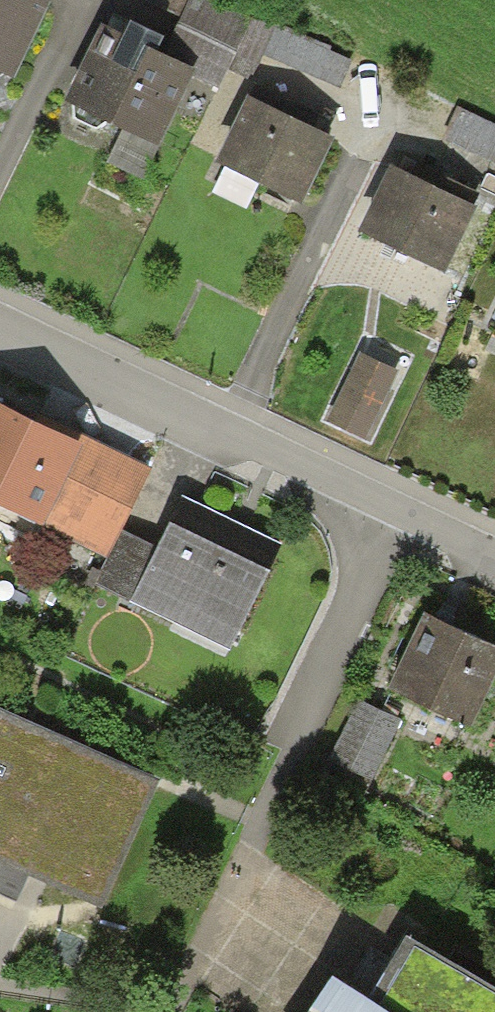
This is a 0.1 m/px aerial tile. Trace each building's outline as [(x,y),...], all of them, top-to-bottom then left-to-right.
[(21,0),(0,0),(0,78),(5,81),(39,8),(21,0)] [(210,0),(190,0),(165,48),(239,85),(268,29),(210,0)] [(338,84),(349,61),(275,26),(264,49),(338,84)] [(93,42),(69,92),(152,131),(186,61),(119,30),(110,50),(93,42)] [(325,132),(247,94),(217,155),(295,194),(325,132)] [(456,110),(445,136),(494,158),(494,127),(456,110)] [(469,198),(390,162),(362,223),(442,259),(469,198)] [(0,414),(0,514),(44,535),(50,524),(82,539),(115,469),(0,414)] [(130,599),(225,643),(265,558),(169,514),(130,599)] [(421,612),(390,678),(467,715),(494,657),(494,647),(421,612)] [(396,722),(353,697),(332,753),(368,772),(396,722)] [(0,709),(0,850),(101,895),(154,779),(0,709)] [(417,932),(377,995),(342,972),(316,1011),(494,1011),(494,982),(417,932)]
